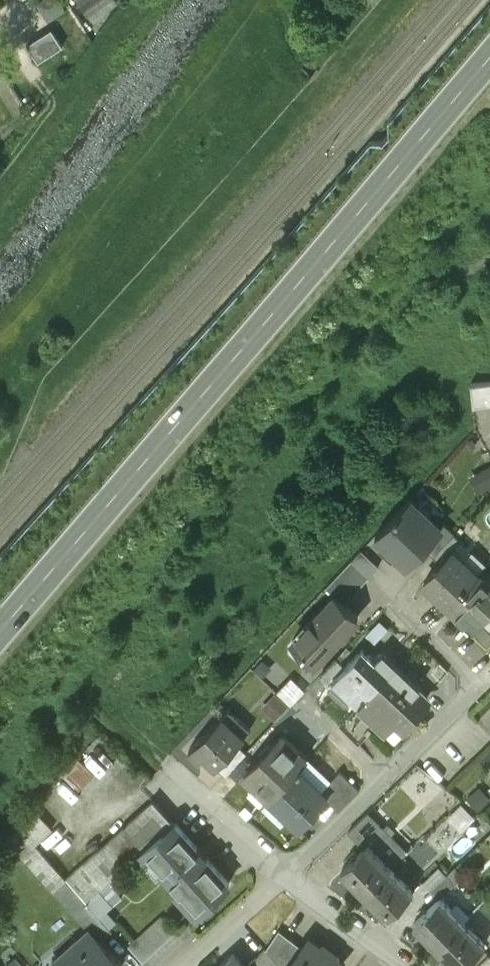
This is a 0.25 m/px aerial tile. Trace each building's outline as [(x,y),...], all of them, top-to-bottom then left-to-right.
[(64,7),(60,0),(34,0),(45,18),(64,7)] [(92,20),(118,0),(77,0),(92,20)] [(22,40),(33,58),(57,43),(47,25),(22,40)] [(467,472),(473,490),(489,484),(489,465),(467,472)] [(427,546),(443,530),(442,528),(413,501),(379,537),(409,566),(427,546)] [(443,530),(427,546),(436,554),(454,535),(444,525),(442,528),(443,530)] [(436,554),(433,557),(442,566),(464,543),(454,535),(436,554)] [(442,566),(441,566),(426,582),(451,606),(480,575),(488,566),(464,543),(442,566)] [(380,568),(364,552),(354,563),(370,578),(380,568)] [(370,578),(354,563),(330,588),(338,595),(346,603),(370,578)] [(451,606),(466,621),(470,618),(476,625),(472,628),(474,629),(489,613),(489,584),(480,575),(451,606)] [(346,603),(338,595),(295,642),(307,653),(308,651),(319,661),(334,645),(336,646),(344,638),(342,636),(361,617),(346,603)] [(481,624),(489,633),(489,616),(481,624)] [(489,647),(489,633),(481,624),(472,633),(488,649),(489,647)] [(366,659),(360,653),(348,665),(334,680),(335,681),(348,693),(363,684),(372,692),(399,664),(391,657),(388,659),(385,656),(383,655),(381,656),(376,660),(371,654),(366,659)] [(339,657),(322,675),(332,684),(335,681),(334,680),(348,665),(339,657)] [(372,692),(361,704),(379,724),(387,732),(400,719),(408,727),(421,713),(417,710),(429,697),(421,689),(423,687),(399,664),(372,692)] [(292,707),(275,690),(259,706),(276,724),(292,707)] [(361,704),(341,725),(360,746),(375,731),(374,729),(379,724),(361,704)] [(252,731),(230,710),(191,751),(201,761),(206,756),(218,767),(239,746),(252,731)] [(283,736),(245,776),(271,800),(274,796),(300,769),(309,760),(283,736)] [(247,754),(239,746),(218,767),(227,775),(247,754)] [(62,773),(79,789),(95,772),(78,756),(62,773)] [(324,792),(300,769),(274,796),(294,814),(291,818),(301,828),(315,813),(329,798),(323,792),(324,792)] [(360,792),(340,774),(324,792),(323,792),(329,798),(341,810),(360,792)] [(153,800),(66,878),(87,901),(141,852),(162,833),(163,834),(174,824),(153,800)] [(52,827),(39,812),(21,827),(35,842),(52,827)] [(409,853),(370,813),(351,831),(368,848),(372,844),(395,867),(409,853)] [(162,833),(141,852),(160,873),(163,871),(180,890),(177,892),(198,914),(219,895),(218,893),(230,882),(175,823),(174,824),(163,834),(162,833)] [(66,878),(21,827),(8,838),(54,889),(66,878)] [(345,870),(368,893),(395,867),(372,844),(368,848),(345,870)] [(368,893),(389,916),(416,890),(395,867),(368,893)] [(450,875),(433,890),(442,899),(443,898),(445,899),(460,885),(450,875)] [(87,901),(66,878),(54,889),(81,919),(93,908),(87,901)] [(418,923),(440,945),(466,921),(445,899),(443,898),(442,899),(418,923)] [(113,930),(93,908),(81,919),(92,931),(93,930),(102,940),(113,930)] [(160,915),(128,945),(143,960),(175,932),(160,915)] [(461,965),(464,965),(488,943),(466,921),(440,945),(461,965)] [(280,929),(267,947),(284,965),(289,965),(303,947),(280,929)] [(93,930),(92,931),(79,943),(76,939),(53,959),(58,965),(122,965),(123,965),(102,940),(93,930)] [(344,965),(336,960),(337,953),(327,946),(320,947),(309,939),(303,947),(289,965),(343,965),(344,965)] [(249,965),(284,965),(268,949),(249,965)] [(233,954),(220,965),(244,965),(233,954)]
